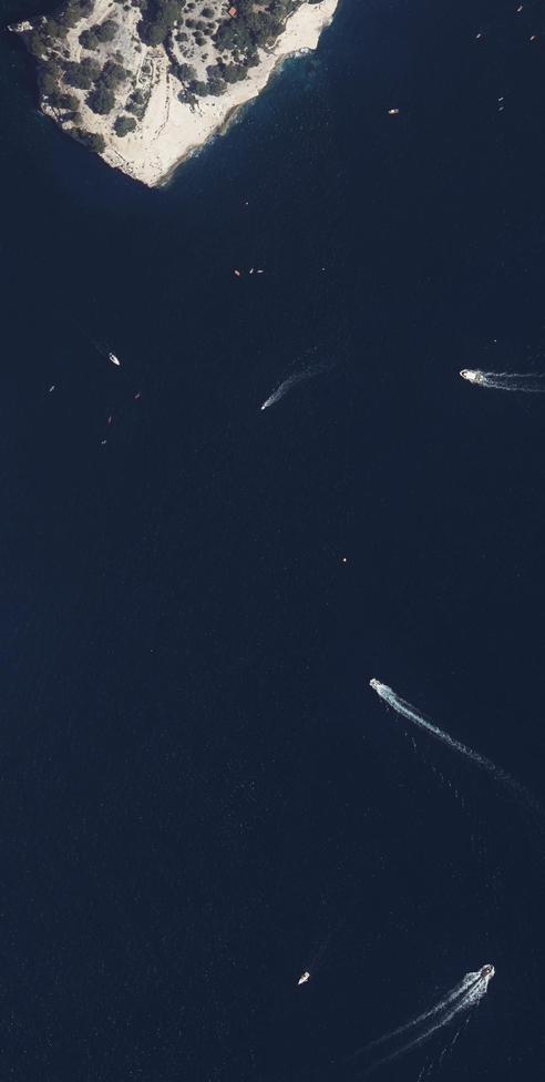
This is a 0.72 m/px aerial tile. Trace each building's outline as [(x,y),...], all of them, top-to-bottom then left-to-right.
[(229,12),(232,14),(237,6),(234,3),(229,12)]
